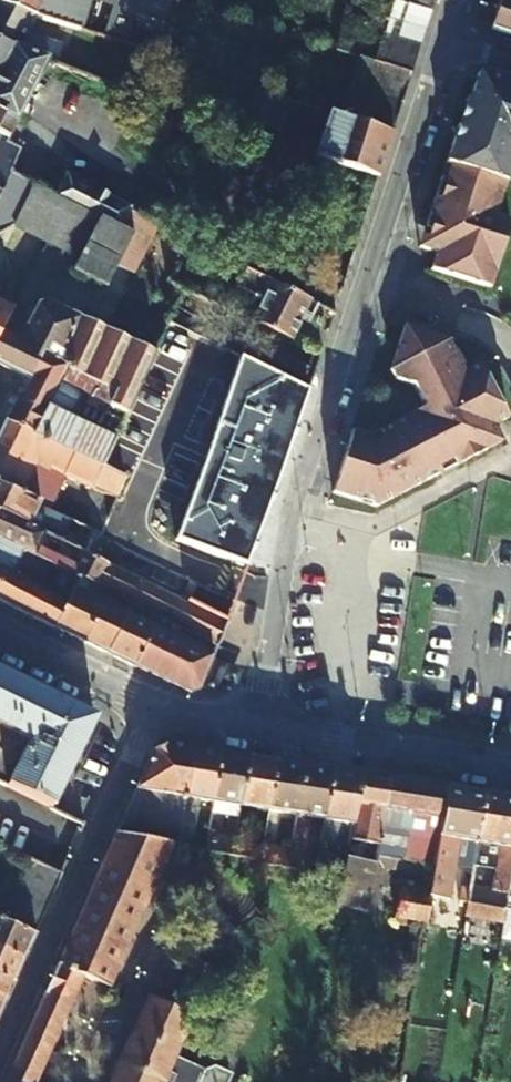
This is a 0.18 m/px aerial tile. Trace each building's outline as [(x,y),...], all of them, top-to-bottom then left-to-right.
[(33,2),(27,0),(0,0),(0,2),(38,15),(80,28),(90,0),(33,0),(33,2)] [(170,22),(178,0),(95,0),(170,22)] [(392,0),(370,0),(359,31),(345,27),(337,51),(359,58),(374,63),(375,60),(384,32),(388,19),(393,4),(394,1),(392,0)] [(433,0),(394,0),(394,1),(426,10),(430,11),(433,0)] [(510,37),(510,0),(498,0),(489,30),(510,37)] [(424,29),(430,11),(426,10),(394,1),(393,4),(388,19),(391,19),(420,28),(424,29)] [(49,59),(55,62),(61,42),(29,31),(38,15),(0,2),(0,42),(49,59)] [(388,19),(384,32),(387,33),(416,43),(419,43),(424,29),(420,28),(391,19),(388,19)] [(406,73),(409,74),(419,43),(416,43),(387,33),(384,32),(375,60),(374,63),(406,73)] [(15,123),(49,59),(0,42),(0,115),(15,123)] [(391,132),(409,74),(406,73),(374,63),(359,58),(341,115),(388,130),(391,132)] [(473,76),(457,126),(468,130),(482,86),(510,96),(510,88),(473,76)] [(435,254),(429,270),(487,288),(507,223),(492,219),(510,161),(510,96),(482,86),(468,130),(457,126),(453,125),(441,164),(449,166),(444,180),(437,178),(424,216),(444,222),(435,254)] [(385,153),(391,132),(388,130),(341,115),(333,112),(327,110),(312,154),(318,156),(374,177),(377,177),(385,153)] [(10,146),(0,166),(0,193),(1,193),(10,175),(12,172),(22,152),(10,146)] [(441,164),(437,178),(444,180),(449,166),(441,164)] [(59,197),(62,198),(122,226),(130,210),(132,207),(71,173),(58,196),(59,197)] [(7,242),(15,227),(42,241),(62,198),(59,197),(58,196),(10,175),(1,193),(0,196),(0,240),(7,242)] [(122,226),(62,198),(42,241),(79,259),(74,270),(106,286),(117,265),(134,273),(158,225),(139,215),(130,210),(122,226)] [(444,222),(424,216),(414,247),(435,254),(444,222)] [(290,342),(310,302),(245,269),(235,286),(260,303),(251,321),(290,342)] [(154,351),(48,299),(37,305),(20,339),(0,330),(0,367),(26,379),(29,381),(44,352),(58,359),(57,363),(121,395),(115,406),(126,411),(128,408),(154,351)] [(10,307),(0,301),(0,328),(10,307)] [(446,455),(453,468),(499,444),(490,426),(506,419),(492,393),(478,364),(461,371),(445,342),(403,327),(388,369),(394,381),(410,386),(424,411),(370,438),(351,433),(331,495),(373,509),(437,476),(431,464),(446,455)] [(26,379),(6,420),(9,421),(101,466),(113,439),(70,418),(84,391),(115,406),(121,395),(57,363),(58,359),(44,352),(29,381),(26,379)] [(240,359),(176,541),(243,565),(304,392),(240,359)] [(23,494),(36,468),(110,503),(123,477),(101,466),(9,421),(6,420),(0,432),(0,483),(23,494)] [(437,476),(453,468),(446,455),(431,464),(437,476)] [(23,494),(0,483),(0,512),(28,526),(39,505),(40,502),(23,494)] [(58,540),(28,526),(0,512),(0,536),(42,557),(57,565),(78,576),(99,587),(133,603),(160,617),(169,598),(170,595),(83,553),(58,540)] [(94,532),(68,519),(58,540),(83,553),(94,532)] [(5,572),(30,582),(41,561),(42,557),(0,536),(0,581),(5,572)] [(53,627),(55,624),(73,586),(77,579),(78,576),(57,565),(44,588),(30,582),(5,572),(0,581),(0,600),(53,627)] [(53,627),(74,637),(76,634),(94,596),(73,586),(55,624),(53,627)] [(169,598),(160,617),(189,632),(212,643),(215,645),(224,622),(221,621),(170,595),(169,598)] [(74,637),(107,654),(108,651),(128,614),(94,596),(76,634),(74,637)] [(108,651),(107,654),(134,667),(136,664),(155,627),(128,614),(108,651)] [(136,664),(134,667),(164,682),(165,679),(184,642),(188,635),(189,632),(160,617),(155,627),(136,664)] [(198,689),(211,656),(184,642),(165,679),(164,682),(187,695),(198,689)] [(33,747),(11,790),(51,809),(94,721),(0,674),(0,731),(33,747)] [(177,843),(180,828),(185,799),(192,751),(193,748),(167,745),(153,750),(116,833),(173,843),(171,846),(177,847),(177,843)] [(218,752),(193,748),(192,751),(185,799),(211,803),(218,755),(218,752)] [(211,803),(239,807),(247,760),(247,757),(218,752),(218,755),(211,803)] [(247,760),(239,807),(268,811),(275,764),(276,761),(247,757),(247,760)] [(268,811),(296,816),(304,769),(304,766),(276,761),(275,764),(268,811)] [(311,818),(322,819),(330,772),(330,770),(304,766),(304,769),(296,816),(311,818)] [(361,777),(361,774),(330,770),(330,772),(322,819),(324,820),(320,840),(347,845),(348,840),(350,824),(354,824),(361,777)] [(389,779),(361,774),(361,777),(354,824),(350,824),(348,840),(379,845),(389,782),(389,779)] [(404,855),(405,853),(409,830),(425,832),(428,818),(443,821),(448,788),(428,785),(389,779),(389,782),(379,845),(377,860),(395,863),(404,855)] [(450,900),(456,866),(461,841),(476,844),(484,797),(484,794),(448,788),(443,821),(436,858),(430,892),(430,895),(431,896),(450,900)] [(484,794),(484,797),(476,844),(498,848),(495,868),(510,872),(510,798),(484,794)] [(311,818),(296,816),(290,850),(290,852),(298,852),(299,847),(306,848),(311,818)] [(405,853),(436,858),(443,821),(428,818),(425,832),(409,830),(405,853)] [(204,848),(207,826),(202,825),(200,832),(180,828),(177,843),(177,847),(203,851),(204,848)] [(232,853),(234,839),(216,835),(216,827),(207,826),(204,848),(203,851),(231,856),(232,853)] [(82,977),(108,989),(171,846),(173,843),(116,833),(113,833),(54,965),(55,966),(6,1074),(24,1081),(36,1081),(82,977)] [(261,858),(263,845),(242,840),(242,835),(235,833),(234,839),(232,853),(231,856),(237,856),(261,860),(261,858)] [(290,852),(290,850),(271,846),(272,838),(264,837),(263,845),(261,858),(261,860),(260,866),(287,870),(288,867),(290,852)] [(472,868),(476,844),(461,841),(456,866),(472,868)] [(315,875),(339,879),(342,879),(344,861),(318,856),(316,872),(315,875)] [(345,858),(344,861),(342,879),(339,879),(339,882),(335,907),(368,912),(376,863),(348,859),(345,858)] [(34,936),(60,877),(57,876),(27,861),(0,921),(31,935),(34,936)] [(430,895),(430,892),(402,887),(400,890),(390,889),(385,914),(427,923),(431,896),(430,895)] [(466,903),(469,889),(461,889),(459,903),(466,903)] [(502,924),(505,910),(466,903),(464,916),(502,924)] [(20,959),(23,960),(34,936),(31,935),(0,921),(0,950),(20,959)] [(0,950),(0,978),(10,982),(13,984),(23,960),(20,959),(0,950)] [(213,964),(194,956),(178,993),(197,1000),(213,964)] [(3,1006),(13,984),(10,982),(0,978),(0,1005),(3,1006)] [(187,1018),(149,1002),(113,1081),(160,1081),(187,1018)] [(160,1081),(224,1081),(228,1073),(210,1065),(198,1070),(170,1058),(160,1081)]
